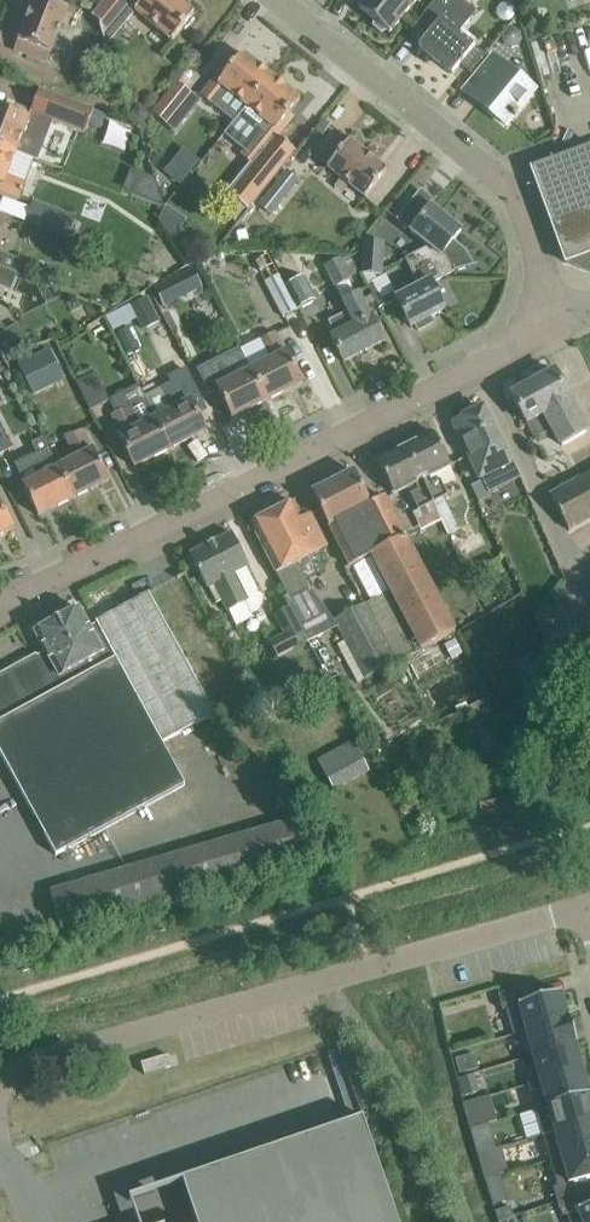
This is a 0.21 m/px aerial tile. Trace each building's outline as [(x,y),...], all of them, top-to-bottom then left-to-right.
[(58,4),(48,0),(34,0),(14,50),(46,63),(68,8),(58,4)] [(103,1),(91,15),(98,21),(106,47),(136,11),(172,41),(194,14),(177,0),(104,0),(103,1)] [(359,8),(390,33),(418,0),(366,0),(359,8)] [(419,21),(431,31),(419,46),(452,73),(475,46),(459,33),(470,20),(452,5),(457,0),(436,0),(419,21)] [(247,106),(271,77),(243,53),(232,67),(227,63),(201,95),(214,106),(227,90),(247,106)] [(518,115),(516,114),(534,91),(492,56),(467,86),(486,101),(483,105),(507,125),(513,117),(515,119),(518,115)] [(300,100),(271,77),(247,106),(267,123),(242,154),(255,165),(294,117),(289,113),(300,100)] [(174,85),(152,113),(175,132),(194,108),(188,103),(186,102),(192,94),(176,82),(174,85)] [(38,161),(53,121),(84,133),(94,109),(40,88),(31,112),(12,105),(10,110),(0,106),(0,146),(16,152),(38,161)] [(323,120),(314,130),(322,136),(330,125),(323,120)] [(319,160),(365,197),(387,171),(341,133),(319,160)] [(0,146),(0,191),(19,198),(24,184),(6,177),(16,152),(0,146)] [(531,168),(566,263),(589,273),(589,146),(531,168)] [(175,159),(165,172),(180,185),(191,171),(175,159)] [(155,178),(136,171),(127,194),(163,208),(155,178)] [(286,171),(258,205),(271,215),(298,181),(286,171)] [(75,218),(33,203),(26,221),(68,237),(75,218)] [(397,220),(428,245),(425,249),(415,253),(418,260),(425,256),(432,257),(442,278),(454,272),(478,266),(477,264),(473,265),(468,256),(461,247),(453,241),(461,231),(431,206),(421,219),(407,207),(397,220)] [(159,221),(178,234),(188,220),(169,207),(159,221)] [(365,241),(363,274),(381,275),(383,243),(365,241)] [(415,253),(405,259),(419,286),(396,299),(411,327),(415,325),(417,330),(434,322),(431,316),(445,309),(432,283),(442,278),(432,257),(425,256),(418,260),(415,253)] [(16,274),(21,262),(0,254),(0,268),(16,274)] [(334,287),(352,278),(341,257),(323,266),(334,287)] [(0,268),(0,287),(10,291),(16,274),(0,268)] [(304,275),(285,285),(299,311),(317,302),(304,275)] [(266,284),(284,318),(299,311),(285,285),(281,276),(266,284)] [(175,278),(155,289),(165,307),(185,297),(175,278)] [(343,302),(348,311),(328,322),(336,337),(332,339),(344,362),(385,341),(372,317),(371,318),(358,294),(343,302)] [(147,297),(130,306),(137,319),(143,330),(160,322),(147,297)] [(18,323),(6,329),(2,322),(0,323),(0,351),(5,360),(30,347),(18,323)] [(270,362),(252,371),(267,400),(303,382),(288,353),(286,354),(275,333),(259,341),(270,362)] [(48,348),(18,363),(26,379),(56,364),(48,348)] [(240,348),(197,370),(209,394),(218,390),(232,418),(267,400),(252,371),(240,348)] [(554,371),(511,394),(528,425),(532,422),(541,437),(553,431),(561,445),(586,432),(570,401),(570,400),(554,371)] [(110,402),(96,373),(76,383),(90,411),(110,402)] [(163,390),(146,398),(156,418),(155,419),(170,449),(206,431),(191,401),(188,402),(178,382),(163,390)] [(561,445),(579,478),(549,494),(570,533),(589,521),(589,390),(570,400),(570,401),(586,432),(561,445)] [(146,398),(111,416),(121,436),(120,437),(135,467),(170,449),(155,419),(156,418),(146,398)] [(483,409),(455,423),(480,476),(508,462),(483,409)] [(0,424),(0,455),(12,449),(0,424)] [(76,459),(58,468),(74,498),(109,480),(94,450),(91,451),(81,430),(65,438),(76,459)] [(434,433),(406,447),(420,475),(433,503),(444,498),(448,496),(443,486),(457,479),(434,433)] [(74,498),(58,468),(43,438),(31,443),(36,453),(15,463),(25,484),(23,485),(38,516),(74,498)] [(406,447),(377,461),(394,495),(416,485),(419,491),(411,496),(418,510),(433,503),(420,475),(406,447)] [(354,472),(312,493),(349,568),(371,557),(388,592),(366,604),(398,662),(453,634),(385,497),(371,504),(354,472)] [(444,498),(433,503),(449,534),(459,529),(444,498)] [(293,502),(251,523),(289,599),(310,588),(298,563),(328,548),(310,516),(302,520),(293,502)] [(12,529),(0,505),(0,535),(12,529)] [(249,566),(243,555),(232,533),(190,555),(207,588),(208,587),(216,604),(221,601),(227,612),(229,611),(236,626),(253,618),(252,615),(257,612),(261,607),(263,600),(261,594),(260,594),(246,568),(249,566)] [(56,855),(185,785),(162,743),(215,714),(150,594),(156,591),(155,589),(96,622),(97,624),(89,628),(109,662),(64,685),(45,652),(37,656),(36,654),(0,674),(0,753),(56,855)] [(364,680),(398,662),(366,604),(333,621),(344,642),(364,680)] [(308,642),(290,607),(275,615),(285,635),(270,642),(278,657),(308,642)] [(79,608),(34,633),(45,652),(64,685),(109,662),(89,628),(79,608)] [(577,624),(548,637),(563,667),(589,654),(589,650),(577,624)] [(276,685),(264,691),(271,704),(282,698),(276,685)] [(354,739),(320,756),(334,784),(367,767),(354,739)] [(318,854),(307,816),(50,891),(61,930),(318,854)] [(531,986),(498,995),(503,1010),(507,1009),(515,1036),(520,1034),(520,1033),(569,1019),(569,1018),(561,993),(535,1001),(531,986)] [(569,1019),(520,1033),(520,1034),(527,1058),(576,1045),(576,1046),(577,1045),(569,1018),(569,1019)] [(576,1045),(527,1058),(534,1082),(535,1084),(583,1070),(576,1046),(576,1045)] [(169,1055),(141,1063),(144,1075),(151,1073),(167,1068),(172,1067),(169,1056),(169,1055)] [(529,1084),(536,1110),(589,1095),(589,1094),(583,1070),(535,1084),(534,1082),(529,1084)] [(536,1110),(543,1135),(589,1122),(589,1095),(536,1110)] [(362,1118),(182,1179),(196,1221),(398,1221),(362,1118)] [(543,1135),(551,1160),(589,1149),(589,1122),(543,1135)] [(551,1160),(558,1186),(554,1187),(558,1202),(589,1192),(586,1179),(589,1178),(589,1149),(551,1160)] [(147,1166),(155,1190),(181,1182),(173,1157),(147,1166)] [(558,1202),(563,1216),(567,1214),(570,1221),(589,1221),(589,1192),(558,1202)] [(511,1206),(496,1211),(499,1221),(514,1216),(511,1206)]
